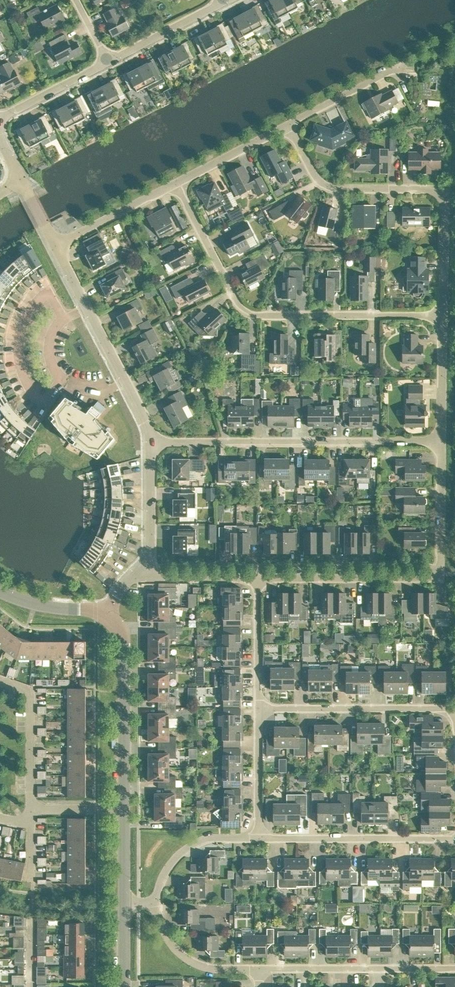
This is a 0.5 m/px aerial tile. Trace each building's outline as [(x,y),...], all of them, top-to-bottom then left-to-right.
[(130,0),(124,0),(118,3),(122,10),(132,5),(130,0)] [(281,0),(271,0),(270,1),(270,0),(266,0),(264,1),(276,25),(281,22),(279,19),(289,14),(281,0)] [(289,14),(299,9),(297,5),(302,3),(300,0),(281,0),(289,14)] [(17,10),(14,4),(7,7),(11,14),(17,10)] [(253,10),(244,14),(253,32),(263,27),(261,24),(266,21),(257,5),(252,7),(253,10)] [(61,22),(65,20),(57,6),(41,14),(38,8),(26,13),(32,25),(40,20),(46,30),(55,25),(56,26),(62,23),(61,22)] [(106,26),(112,37),(129,29),(123,17),(121,18),(116,8),(104,15),(108,24),(106,26)] [(232,28),(229,29),(233,37),(236,35),(240,44),(246,41),(244,37),(253,32),(244,14),(235,19),(234,17),(228,20),(232,28)] [(218,28),(208,33),(218,51),(219,50),(221,54),(234,48),(230,40),(231,40),(230,39),(233,37),(229,29),(226,31),(222,23),(217,26),(218,28)] [(218,51),(208,33),(199,38),(198,36),(193,38),(201,55),(206,52),(208,56),(210,55),(212,58),(218,55),(216,52),(218,51)] [(49,43),(59,64),(73,57),(82,53),(76,43),(69,47),(67,43),(69,42),(65,35),(49,43)] [(182,47),(173,51),(182,69),(192,64),(190,60),(195,58),(186,42),(181,44),(182,47)] [(182,69),(173,51),(164,56),(163,54),(157,57),(166,73),(171,71),(172,74),(182,69)] [(9,58),(13,65),(18,62),(15,55),(9,58)] [(137,70),(147,88),(149,91),(165,82),(161,75),(159,76),(151,60),(146,63),(147,65),(137,70)] [(9,90),(9,91),(21,84),(14,71),(13,71),(9,63),(0,68),(0,73),(2,78),(0,79),(0,95),(9,90)] [(147,88),(137,70),(128,75),(127,72),(122,75),(130,92),(135,89),(137,93),(147,88)] [(111,83),(102,88),(111,106),(121,101),(119,97),(124,95),(116,78),(110,81),(111,83)] [(111,106),(102,88),(93,93),(92,91),(86,94),(92,104),(94,108),(95,110),(93,111),(97,118),(113,110),(111,106)] [(361,105),(364,111),(366,110),(371,120),(389,110),(388,109),(398,104),(392,91),(382,96),(381,95),(361,105)] [(76,102),(67,107),(76,124),(86,119),(84,116),(89,113),(80,97),(75,100),(76,102)] [(76,124),(67,107),(57,111),(56,109),(51,112),(59,128),(64,126),(66,130),(76,124)] [(40,120),(31,125),(40,143),(50,138),(48,134),(53,132),(45,115),(39,118),(40,120)] [(341,142),(352,136),(346,124),(331,132),(316,127),(312,140),(322,144),(321,146),(332,150),(343,144),(341,142)] [(40,143),(31,125),(22,130),(21,128),(15,130),(26,150),(40,143)] [(277,175),(282,183),(293,178),(285,162),(282,164),(275,150),(260,158),(271,178),(277,175)] [(371,150),(371,154),(371,161),(366,161),(366,159),(355,159),(355,170),(366,170),(366,169),(371,169),(371,174),(388,174),(388,150),(371,150)] [(409,170),(421,170),(421,174),(431,174),(431,170),(440,170),(440,153),(428,153),(428,150),(418,150),(418,153),(409,153),(409,170)] [(28,169),(31,174),(37,171),(34,166),(28,169)] [(239,195),(253,188),(258,197),(268,191),(261,178),(251,183),(243,167),(228,175),(239,195)] [(204,187),(196,191),(201,199),(202,199),(209,212),(223,205),(226,211),(233,208),(226,194),(222,197),(215,183),(205,188),(204,187)] [(269,212),(274,221),(286,215),(297,223),(302,217),(304,219),(306,219),(308,216),(308,214),(306,212),(311,206),(299,196),(291,206),(286,203),(269,212)] [(153,227),(160,239),(176,231),(170,218),(171,218),(166,207),(146,217),(152,228),(153,227)] [(334,224),(337,210),(332,209),(330,208),(323,207),(319,226),(328,228),(326,236),(336,239),(340,225),(334,224)] [(353,225),(364,229),(375,225),(375,212),(373,212),(373,207),(354,207),(354,212),(353,212),(353,225)] [(239,209),(229,215),(233,223),(244,217),(239,209)] [(403,226),(429,226),(429,209),(403,209),(403,226)] [(264,216),(261,210),(256,213),(259,218),(264,216)] [(387,228),(395,228),(395,213),(387,213),(387,228)] [(181,216),(176,219),(181,230),(187,227),(181,216)] [(245,240),(253,236),(247,223),(228,233),(232,239),(224,244),(230,256),(238,252),(239,254),(250,249),(245,240)] [(102,257),(109,253),(102,240),(87,248),(90,254),(85,256),(93,272),(106,265),(102,257)] [(159,252),(164,263),(169,260),(174,271),(185,265),(186,266),(194,262),(186,245),(173,252),(171,246),(159,252)] [(123,248),(121,256),(131,259),(133,251),(123,248)] [(31,250),(22,256),(33,271),(41,266),(42,265),(41,265),(33,250),(34,250),(34,249),(33,250),(31,250)] [(249,263),(252,269),(240,275),(246,287),(248,286),(250,290),(252,290),(259,286),(259,285),(257,281),(264,278),(260,271),(269,266),(264,255),(249,263)] [(21,257),(13,263),(25,277),(33,271),(22,256),(21,257)] [(375,272),(375,258),(365,258),(365,272),(375,272)] [(411,293),(413,293),(414,296),(416,298),(419,298),(422,296),(423,293),(425,293),(425,292),(428,292),(428,270),(425,270),(425,259),(411,259),(411,270),(408,270),(408,277),(405,277),(403,279),(403,284),(405,285),(408,286),(408,292),(411,292),(411,293)] [(12,264),(5,271),(18,284),(25,277),(13,263),(12,264)] [(111,281),(101,286),(103,291),(102,292),(105,298),(107,297),(107,298),(125,289),(121,281),(127,278),(122,269),(108,275),(111,281)] [(0,277),(0,283),(12,291),(18,284),(5,271),(4,273),(0,277)] [(282,279),(282,299),(287,299),(289,301),(291,299),(296,299),(296,288),(297,287),(303,287),(303,271),(289,271),(289,279),(282,279)] [(315,288),(319,288),(319,301),(333,301),(333,288),(340,288),(340,271),(328,271),(328,279),(319,279),(319,280),(315,280),(315,288)] [(31,276),(36,283),(39,280),(35,274),(31,276)] [(351,277),(351,301),(367,301),(367,277),(351,277)] [(24,282),(29,288),(32,285),(27,279),(24,282)] [(187,289),(183,281),(170,288),(176,299),(185,295),(189,303),(210,293),(204,280),(187,289)] [(6,300),(12,291),(0,283),(0,296),(6,300)] [(17,289),(23,295),(26,291),(20,286),(17,289)] [(166,286),(160,290),(163,297),(170,294),(166,286)] [(11,297),(18,302),(20,298),(14,293),(11,297)] [(125,306),(129,312),(117,318),(124,331),(142,322),(137,313),(143,310),(137,299),(125,306)] [(200,336),(217,337),(218,328),(226,320),(216,309),(211,313),(204,313),(202,311),(188,324),(200,336)] [(152,327),(148,321),(139,326),(142,332),(152,327)] [(168,322),(163,325),(167,334),(172,331),(172,330),(168,322)] [(141,361),(140,361),(141,364),(157,356),(151,344),(159,340),(153,329),(141,335),(145,342),(133,348),(136,353),(135,354),(136,356),(138,355),(141,361)] [(231,336),(231,342),(231,343),(231,344),(230,345),(230,346),(229,347),(228,348),(233,354),(234,353),(242,353),(244,367),(244,368),(245,369),(247,370),(249,370),(249,355),(249,334),(239,334),(239,337),(231,336)] [(280,364),(294,364),(294,349),(287,349),(287,335),(274,335),(274,355),(275,355),(280,359),(280,364)] [(322,362),(335,362),(335,335),(315,335),(315,357),(322,357),(322,362)] [(363,355),(363,363),(375,363),(375,343),(369,343),(369,335),(355,335),(355,355),(363,355)] [(403,364),(423,364),(423,346),(417,346),(417,335),(405,335),(404,346),(403,346),(403,364)] [(175,383),(170,372),(173,371),(169,362),(147,374),(151,382),(155,380),(161,390),(167,387),(170,393),(181,387),(178,381),(175,383)] [(408,399),(406,399),(406,406),(405,406),(405,427),(425,427),(425,417),(426,417),(427,416),(428,415),(428,414),(428,413),(427,413),(427,412),(426,412),(426,406),(420,406),(420,399),(423,399),(423,386),(408,386),(408,399)] [(165,409),(174,427),(188,420),(182,408),(187,405),(180,392),(167,399),(171,405),(165,409)] [(0,396),(0,408),(8,403),(3,394),(0,396)] [(17,396),(11,401),(13,405),(20,400),(17,396)] [(60,405),(54,412),(53,413),(49,419),(70,443),(97,460),(102,454),(103,453),(109,446),(110,445),(114,439),(97,419),(107,408),(98,401),(89,412),(66,398),(61,404),(60,405)] [(281,407),(281,427),(294,427),(294,414),(300,414),(300,399),(289,399),(289,407),(281,407)] [(361,407),(361,399),(354,399),(354,404),(343,404),(343,417),(350,417),(350,427),(361,427),(361,407)] [(228,427),(241,427),(241,407),(233,407),(233,400),(223,400),(223,413),(228,413),(228,427)] [(241,407),(241,427),(253,427),(253,413),(259,413),(259,400),(249,400),(249,407),(241,407)] [(321,427),(321,407),(313,407),(313,400),(303,400),(303,413),(308,413),(308,427),(321,427)] [(268,427),(281,427),(281,407),(273,407),(273,401),(262,401),(262,417),(268,417),(268,427)] [(333,407),(321,407),(321,427),(333,427),(333,413),(339,413),(339,401),(333,401),(333,407)] [(0,408),(0,422),(14,410),(8,403),(0,408)] [(16,409),(19,412),(25,407),(22,403),(16,409)] [(367,407),(361,407),(361,427),(372,427),(372,424),(379,424),(378,404),(367,404),(367,407)] [(0,422),(1,423),(8,431),(21,418),(14,410),(0,422)] [(23,416),(26,419),(31,413),(28,410),(23,416)] [(30,422),(33,425),(38,419),(35,416),(30,422)] [(21,418),(8,431),(9,432),(17,439),(28,424),(21,418)] [(28,424),(17,439),(18,439),(26,446),(36,430),(28,424)] [(204,472),(204,460),(196,460),(173,460),(173,481),(189,481),(196,481),(196,472),(204,472)] [(225,480),(237,480),(237,463),(228,463),(228,460),(219,460),(218,483),(225,483),(225,480)] [(237,463),(237,480),(249,480),(249,483),(255,483),(255,460),(246,460),(246,463),(237,463)] [(272,479),(277,479),(277,460),(265,460),(265,473),(259,473),(259,489),(269,489),(269,483),(272,483),(272,479)] [(277,460),(277,479),(282,479),(282,483),(284,483),(284,489),(295,489),(295,473),(289,473),(289,460),(277,460)] [(317,480),(317,460),(305,460),(305,470),(299,470),(299,486),(305,486),(305,480),(317,480)] [(329,460),(317,460),(317,480),(329,480),(329,485),(335,485),(335,469),(329,469),(329,460)] [(349,478),(357,478),(357,460),(344,460),(344,473),(339,473),(339,485),(349,485),(349,478)] [(357,460),(357,478),(369,478),(369,488),(375,488),(375,473),(369,473),(369,460),(357,460)] [(405,473),(405,481),(425,481),(425,467),(422,467),(422,460),(396,460),(396,473),(405,473)] [(103,479),(121,476),(118,464),(101,469),(103,478),(100,478),(100,480),(103,479)] [(104,488),(105,489),(123,487),(121,476),(103,479),(104,488)] [(105,497),(105,499),(123,499),(123,487),(105,489),(105,497)] [(405,513),(405,515),(417,515),(417,513),(425,513),(425,505),(427,504),(427,500),(425,499),(425,498),(415,497),(415,489),(396,488),(396,503),(404,503),(404,513),(405,513)] [(215,501),(215,489),(207,489),(207,501),(215,501)] [(178,500),(173,500),(173,517),(188,517),(188,509),(196,509),(196,493),(178,493),(178,500)] [(104,507),(104,509),(122,511),(123,499),(105,499),(104,507)] [(103,517),(103,518),(120,522),(122,511),(104,509),(103,517)] [(100,526),(100,528),(117,534),(120,522),(103,518),(100,526)] [(225,554),(237,554),(237,534),(237,526),(225,526),(225,528),(219,528),(219,540),(225,540),(225,554)] [(237,534),(237,554),(249,554),(249,545),(249,540),(257,540),(257,528),(249,528),(249,526),(237,526),(237,534)] [(264,554),(277,554),(277,533),(277,532),(275,530),(265,530),(265,526),(258,526),(258,545),(264,545),(264,554)] [(317,533),(317,554),(329,554),(329,540),(335,540),(335,526),(325,526),(325,533),(317,533)] [(357,534),(357,554),(369,554),(369,544),(375,544),(375,526),(364,526),(364,534),(357,534)] [(304,554),(317,554),(317,533),(305,533),(305,527),(299,527),(299,544),(304,544),(304,554)] [(97,536),(96,537),(113,545),(117,534),(100,528),(97,536)] [(345,554),(357,554),(357,534),(350,534),(350,528),(339,528),(339,544),(345,544),(345,554)] [(398,528),(398,539),(404,539),(404,547),(424,547),(424,534),(413,534),(413,528),(398,528)] [(173,554),(188,554),(188,545),(196,545),(196,529),(178,530),(178,536),(173,536),(173,554)] [(277,533),(277,554),(289,554),(289,551),(297,551),(297,530),(289,530),(289,533),(277,533)] [(93,544),(92,546),(107,555),(113,545),(96,537),(93,544)] [(87,553),(86,554),(101,565),(107,555),(92,546),(87,553)] [(80,562),(93,574),(101,565),(86,554),(80,562)] [(104,567),(110,571),(113,568),(106,563),(104,567)] [(96,576),(102,581),(105,578),(99,573),(96,576)] [(148,595),(148,608),(169,608),(169,599),(176,599),(176,588),(158,588),(158,595),(148,595)] [(223,595),(223,607),(243,607),(243,599),(241,599),(241,588),(221,588),(221,595),(223,595)] [(289,619),(289,594),(277,594),(277,603),(265,603),(265,622),(289,622),(289,620),(289,619)] [(301,594),(289,594),(289,619),(289,620),(308,620),(308,607),(301,607),(301,594)] [(334,619),(334,594),(322,594),(322,607),(314,607),(314,621),(322,621),(322,619),(334,619)] [(346,594),(334,594),(334,619),(334,620),(340,620),(340,624),(354,624),(354,603),(346,603),(346,594)] [(371,622),(378,622),(379,622),(379,594),(367,594),(367,607),(361,607),(361,620),(371,620),(371,622)] [(379,622),(378,622),(378,626),(386,626),(386,619),(397,619),(397,607),(391,607),(391,594),(379,594),(379,622)] [(424,614),(424,594),(412,594),(412,602),(402,602),(402,614),(404,614),(404,622),(417,622),(417,614),(424,614)] [(436,594),(424,594),(424,614),(430,614),(430,619),(449,619),(448,607),(436,607),(436,594)] [(243,607),(223,607),(223,620),(223,627),(241,627),(241,616),(243,616),(243,607)] [(158,622),(158,628),(176,628),(176,624),(176,617),(169,617),(169,608),(148,608),(149,621),(158,622)] [(149,635),(149,648),(169,648),(169,639),(176,639),(176,632),(176,628),(158,628),(158,634),(149,635)] [(217,647),(217,648),(243,648),(243,639),(241,639),(241,628),(223,628),(223,635),(223,647),(217,647)] [(5,651),(16,637),(7,630),(0,639),(0,647),(5,651)] [(199,644),(212,644),(212,639),(205,639),(205,634),(199,634),(199,644)] [(5,651),(17,660),(23,639),(16,637),(5,651)] [(17,660),(31,660),(31,642),(23,639),(17,660)] [(31,660),(42,660),(42,642),(31,642),(31,660)] [(42,660),(53,660),(53,642),(42,642),(42,660)] [(53,660),(64,660),(64,642),(53,642),(53,660)] [(74,660),(74,642),(64,642),(64,660),(74,660)] [(74,642),(74,660),(86,660),(86,642),(74,642)] [(158,661),(158,668),(176,668),(176,657),(169,657),(169,648),(149,648),(149,661),(158,661)] [(243,648),(217,648),(217,659),(218,661),(223,661),(223,667),(241,667),(241,656),(243,656),(243,648)] [(282,690),(282,669),(282,662),(265,662),(265,677),(271,677),(271,690),(282,690)] [(289,669),(282,669),(282,690),(294,690),(294,677),(300,677),(300,662),(289,662),(289,669)] [(309,692),(320,692),(320,664),(303,664),(303,679),(309,679),(309,692)] [(320,664),(320,692),(332,692),(332,679),(338,679),(338,664),(320,664)] [(402,673),(396,672),(396,694),(408,694),(408,681),(414,681),(414,664),(402,664),(402,673)] [(358,694),(358,673),(352,673),(352,666),(340,666),(340,681),(346,681),(346,694),(358,694)] [(364,673),(358,673),(358,694),(370,694),(370,681),(376,681),(376,666),(364,666),(364,673)] [(396,694),(396,672),(390,673),(390,666),(378,666),(378,681),(384,681),(384,694),(396,694)] [(434,694),(434,672),(427,672),(427,666),(416,666),(416,681),(422,681),(422,694),(434,694)] [(445,672),(434,672),(434,694),(445,694),(445,681),(451,681),(451,666),(445,666),(445,672)] [(149,675),(149,688),(169,688),(169,679),(176,679),(176,671),(176,668),(158,668),(158,674),(149,675)] [(223,688),(243,688),(243,680),(241,680),(241,669),(223,669),(223,675),(214,675),(214,688),(223,688)] [(158,701),(158,708),(176,708),(176,697),(169,697),(169,688),(149,688),(149,701),(158,701)] [(243,688),(223,688),(223,701),(223,707),(241,707),(241,696),(243,696),(243,688)] [(68,689),(68,700),(86,700),(86,689),(68,689)] [(68,700),(68,711),(86,711),(86,700),(68,700)] [(148,715),(149,728),(169,728),(169,719),(176,719),(176,708),(158,708),(158,714),(148,715)] [(223,715),(223,728),(243,728),(243,720),(241,720),(241,709),(223,709),(223,715)] [(68,711),(68,721),(86,721),(86,711),(68,711)] [(422,729),(422,736),(442,736),(442,723),(428,723),(428,716),(410,716),(410,726),(414,729),(422,729)] [(68,721),(68,732),(86,732),(86,721),(68,721)] [(371,744),(371,724),(358,724),(358,739),(351,739),(351,754),(363,754),(363,744),(371,744)] [(384,724),(371,724),(371,744),(378,744),(378,754),(391,754),(391,739),(384,739),(384,724)] [(329,744),(329,726),(315,726),(315,737),(308,737),(308,752),(322,752),(322,744),(329,744)] [(342,726),(329,726),(329,744),(337,744),(337,751),(349,751),(349,737),(342,737),(342,726)] [(279,748),(287,748),(287,728),(274,727),(275,741),(267,740),(266,756),(279,756),(279,748)] [(158,741),(158,748),(176,748),(176,737),(169,737),(169,728),(149,728),(148,740),(158,741)] [(243,728),(223,728),(223,741),(223,747),(241,747),(241,736),(243,736),(243,728)] [(287,728),(287,748),(294,748),(294,756),(305,756),(306,741),(299,741),(299,728),(287,728)] [(68,732),(68,743),(86,743),(86,732),(68,732)] [(442,736),(422,736),(422,742),(414,742),(414,754),(429,754),(429,748),(442,748),(442,736)] [(68,743),(68,754),(86,754),(86,743),(68,743)] [(149,755),(149,768),(169,768),(169,759),(176,759),(176,748),(158,748),(158,754),(149,755)] [(223,755),(223,768),(243,768),(243,760),(241,760),(241,749),(223,749),(223,755)] [(68,754),(68,765),(86,765),(86,754),(68,754)] [(426,768),(426,774),(446,774),(446,762),(439,762),(439,756),(416,756),(416,768),(426,768)] [(281,758),(281,771),(289,770),(288,757),(281,758)] [(68,765),(68,775),(86,775),(86,765),(68,765)] [(158,788),(165,788),(164,788),(176,788),(176,787),(176,777),(169,777),(169,768),(149,768),(149,781),(158,781),(158,788)] [(243,768),(223,768),(223,769),(215,769),(215,776),(223,776),(223,781),(223,787),(241,787),(241,776),(243,776),(243,768)] [(446,774),(426,774),(426,780),(416,780),(416,792),(440,792),(440,786),(446,786),(446,774)] [(68,775),(68,786),(86,786),(86,775),(68,775)] [(86,786),(68,786),(68,797),(86,797),(86,786)] [(155,795),(155,808),(175,808),(175,799),(182,799),(182,787),(176,787),(176,788),(164,788),(165,788),(164,794),(155,795)] [(223,795),(223,808),(243,808),(243,800),(241,800),(241,789),(223,789),(223,795)] [(318,824),(331,824),(331,804),(324,804),(324,793),(312,793),(312,808),(318,808),(318,824)] [(362,824),(375,824),(375,803),(365,803),(365,796),(360,796),(360,793),(353,793),(353,808),(360,808),(362,809),(362,824)] [(331,804),(331,824),(344,824),(344,808),(350,808),(350,794),(338,794),(338,804),(331,804)] [(430,806),(430,812),(449,812),(449,800),(441,800),(441,794),(421,794),(421,806),(430,806)] [(287,795),(287,805),(287,824),(300,824),(300,812),(307,812),(307,795),(287,795)] [(375,803),(375,824),(388,824),(388,810),(398,810),(397,796),(384,796),(384,803),(375,803)] [(287,805),(278,805),(278,799),(266,799),(266,812),(274,812),(274,824),(287,824),(287,805)] [(175,808),(155,808),(155,821),(164,821),(164,828),(182,828),(182,817),(175,817),(175,808)] [(243,808),(223,808),(221,809),(220,809),(217,810),(215,812),(214,813),(213,813),(213,814),(214,813),(221,821),(221,828),(241,828),(241,817),(243,817),(243,808)] [(449,812),(430,812),(430,819),(421,819),(421,831),(441,831),(441,825),(449,825),(449,812)] [(68,819),(68,830),(86,830),(86,819),(68,819)] [(68,830),(68,840),(86,840),(86,830),(68,830)] [(68,840),(68,851),(86,851),(86,840),(68,840)] [(198,864),(191,864),(191,872),(205,872),(205,871),(210,871),(210,872),(217,872),(217,857),(225,857),(225,850),(210,850),(210,857),(198,857),(198,864)] [(68,851),(68,862),(86,862),(86,851),(68,851)] [(0,877),(11,879),(14,861),(4,859),(0,877)] [(255,879),(255,860),(243,860),(243,872),(236,872),(236,887),(243,887),(243,885),(255,885),(255,879)] [(255,860),(255,879),(267,879),(267,887),(274,887),(274,872),(267,872),(267,860),(255,860)] [(297,888),(297,860),(284,860),(284,872),(278,872),(278,886),(280,888),(297,888)] [(309,860),(297,860),(297,888),(297,887),(316,887),(315,872),(309,872),(309,860)] [(338,887),(338,860),(326,860),(326,872),(319,872),(319,884),(326,884),(326,879),(338,879),(338,887)] [(338,860),(338,887),(351,887),(351,884),(357,884),(357,872),(351,872),(351,860),(338,860)] [(368,885),(380,885),(380,860),(368,860),(368,872),(361,872),(361,884),(368,884),(368,885)] [(380,885),(380,887),(392,887),(392,891),(399,891),(399,872),(392,872),(392,860),(380,860),(380,885)] [(422,879),(422,860),(409,860),(409,872),(403,872),(403,890),(410,890),(410,887),(422,887),(422,879)] [(434,860),(422,860),(422,879),(434,879),(434,887),(441,887),(441,872),(434,872),(434,860)] [(445,887),(451,887),(451,879),(454,879),(454,860),(451,860),(451,872),(445,872),(445,887)] [(14,861),(11,879),(22,881),(25,864),(14,861)] [(68,862),(68,873),(86,873),(86,862),(68,862)] [(86,873),(68,873),(68,884),(86,884),(86,873)] [(179,883),(179,898),(186,898),(186,897),(191,897),(191,898),(198,898),(205,898),(205,884),(205,877),(191,877),(191,883),(179,883)] [(186,909),(179,909),(179,924),(191,924),(191,931),(215,931),(215,918),(198,918),(198,909),(191,909),(191,910),(186,910),(186,909)] [(64,923),(64,934),(84,934),(84,923),(64,923)] [(267,937),(255,937),(255,956),(267,956),(267,944),(274,944),(274,929),(267,929),(267,937)] [(296,937),(297,956),(309,956),(309,944),(315,944),(315,929),(309,929),(309,937),(296,937)] [(326,956),(338,956),(338,936),(326,936),(326,929),(319,929),(319,944),(326,944),(326,956)] [(338,936),(338,956),(351,956),(351,944),(357,944),(357,929),(350,929),(350,936),(338,936)] [(392,956),(392,944),(399,944),(399,929),(392,929),(392,936),(386,936),(386,929),(380,929),(380,936),(380,956),(392,956)] [(422,956),(421,936),(409,936),(409,929),(403,929),(403,944),(409,944),(409,956),(422,956)] [(434,936),(421,936),(422,956),(434,956),(434,944),(440,944),(440,929),(434,929),(434,936)] [(255,956),(255,937),(243,937),(243,932),(236,932),(236,944),(242,944),(242,956),(255,956)] [(284,956),(297,956),(296,937),(284,937),(284,932),(278,932),(278,944),(284,944),(284,956)] [(380,956),(380,936),(368,936),(368,932),(361,932),(361,944),(367,944),(368,956),(380,956)] [(64,934),(64,945),(84,945),(84,941),(85,941),(85,936),(84,936),(84,934),(64,934)] [(205,937),(205,936),(198,936),(198,951),(210,951),(210,957),(225,957),(225,950),(217,950),(217,936),(210,936),(210,937),(205,937)] [(18,948),(24,948),(24,937),(13,937),(13,948),(18,948)] [(45,945),(37,945),(37,956),(47,956),(47,950),(45,950),(45,945)] [(64,945),(64,956),(84,956),(84,952),(85,952),(85,947),(84,947),(84,945),(64,945)] [(64,956),(64,967),(84,967),(84,963),(85,962),(85,958),(84,958),(84,956),(64,956)] [(84,967),(64,967),(64,978),(84,978),(84,967)] [(12,975),(12,985),(24,985),(24,975),(12,975)] [(436,977),(436,986),(454,986),(454,977),(436,977)]
